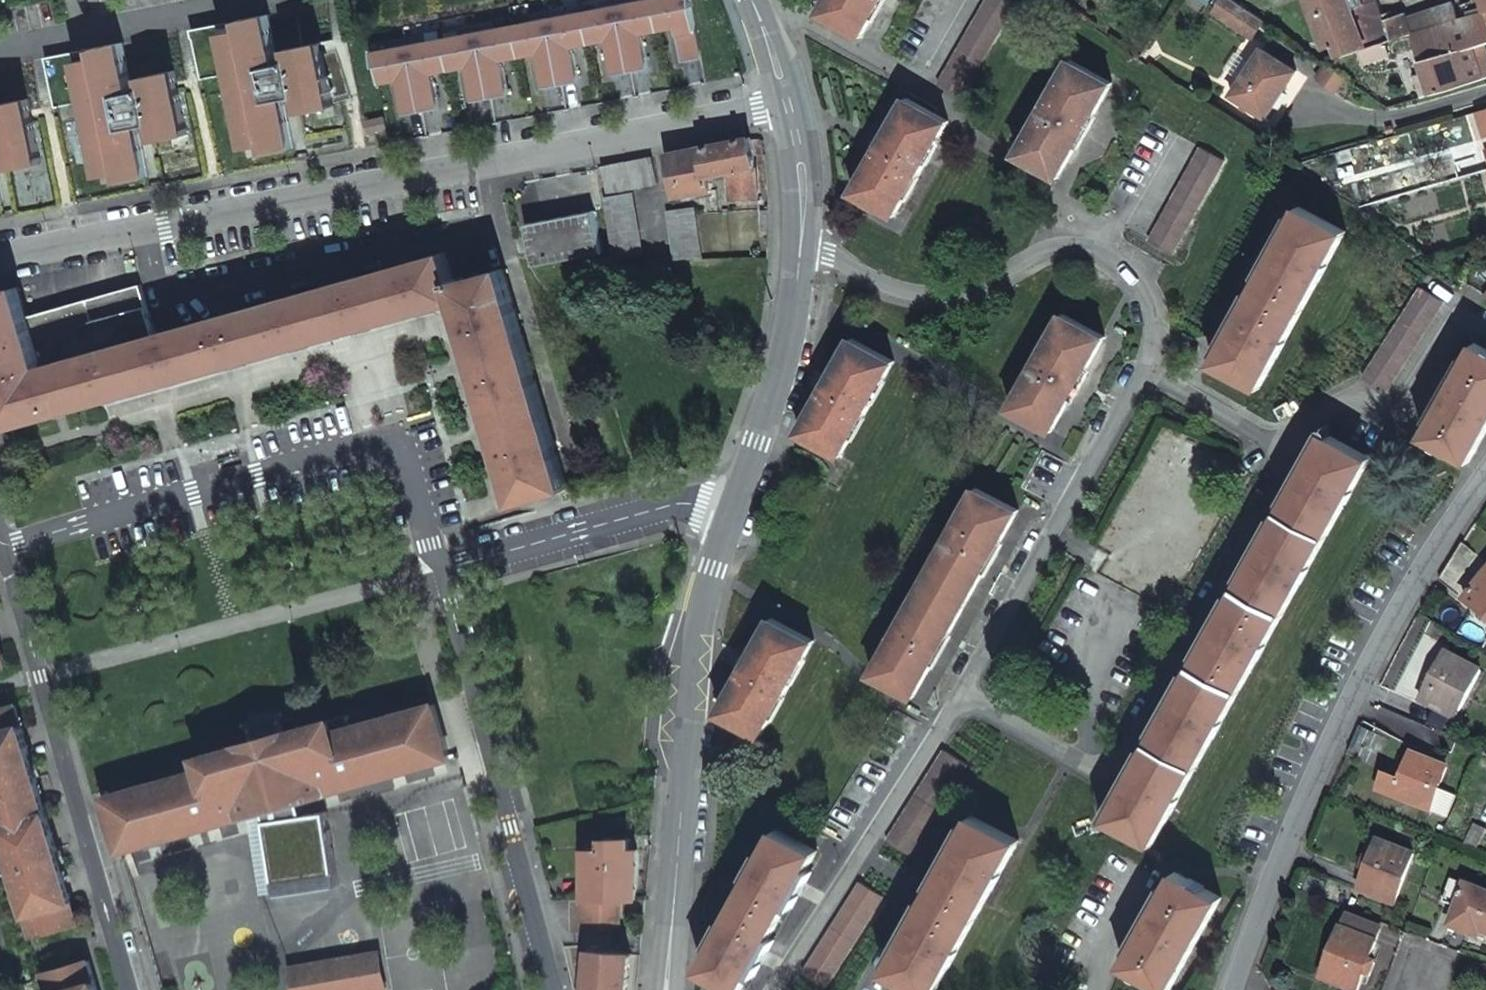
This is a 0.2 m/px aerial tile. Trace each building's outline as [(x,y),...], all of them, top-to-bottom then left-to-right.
[(693,6),(695,5),(694,0),(637,0),(636,0),(601,0),(603,6),(566,13),(565,6),(532,13),(533,19),(496,26),(495,20),(461,26),(463,33),(426,39),(425,33),(392,39),(393,46),(372,50),(375,65),(378,64),(381,82),(398,78),(405,113),(440,106),(434,72),(468,65),(474,99),(509,93),(503,59),(538,52),(545,86),(580,79),(574,45),(607,39),(614,73),(650,66),(643,33),(677,26),(683,61),(702,57),(693,6)] [(822,11),(862,34),(882,0),(828,0),(822,11)] [(963,95),(1017,3),(1013,0),(989,0),(940,83),(963,95)] [(1236,0),(1225,0),(1217,12),(1253,37),(1265,20),(1236,0)] [(1341,56),(1363,49),(1388,41),(1417,31),(1466,15),(1464,10),(1456,13),(1452,3),(1407,17),(1404,10),(1384,17),(1379,0),(1314,0),(1317,11),(1315,12),(1327,45),(1336,43),(1341,56)] [(1427,58),(1485,39),(1485,9),(1466,15),(1417,31),(1427,58)] [(233,73),(247,147),(267,144),(269,152),(298,147),(287,96),(298,94),(302,112),(336,106),(324,41),(289,48),(292,59),(281,61),(271,14),(193,29),(202,79),(233,73)] [(1425,93),(1485,74),(1485,41),(1485,39),(1427,58),(1431,70),(1419,74),(1425,93)] [(1388,41),(1363,49),(1366,59),(1391,50),(1388,41)] [(86,102),(101,176),(120,172),(122,181),(151,175),(141,124),(151,122),(155,140),(190,134),(177,69),(143,75),(145,87),(134,89),(124,42),(46,57),(55,108),(86,102)] [(1265,47),(1235,94),(1269,116),(1299,69),(1265,47)] [(1042,111),(1019,150),(1059,174),(1114,80),(1073,57),(1049,98),(1048,96),(1040,110),(1042,111)] [(1347,78),(1325,63),(1315,77),(1337,93),(1347,78)] [(298,147),(299,160),(311,158),(302,112),(298,94),(287,96),(298,147)] [(909,96),(855,190),(895,213),(918,174),(920,175),(928,161),(927,159),(950,120),(909,96)] [(5,150),(8,169),(43,162),(31,97),(0,103),(0,151),(5,150)] [(1485,143),(1485,110),(1476,113),(1485,143)] [(386,116),(368,121),(370,131),(389,127),(386,116)] [(151,175),(152,189),(164,186),(155,140),(151,122),(141,124),(151,175)] [(762,163),(755,137),(706,146),(713,175),(733,172),(736,201),(761,197),(762,163)] [(670,153),(678,196),(716,189),(715,186),(713,175),(706,146),(670,153)] [(1228,159),(1205,146),(1152,238),(1175,251),(1228,159)] [(18,214),(8,169),(5,150),(0,151),(0,182),(4,203),(7,217),(18,214)] [(655,156),(604,166),(610,192),(660,182),(655,156)] [(608,195),(618,257),(645,252),(634,191),(608,195)] [(671,209),(680,257),(705,253),(698,205),(680,207),(671,209)] [(1302,205),(1215,360),(1260,385),(1348,230),(1302,205)] [(742,208),(743,238),(761,238),(759,207),(742,208)] [(598,209),(529,222),(537,264),(607,250),(598,209)] [(0,291),(0,402),(7,426),(459,299),(516,503),(568,489),(507,267),(454,281),(446,252),(157,332),(151,310),(146,290),(135,293),(32,322),(20,286),(0,291)] [(1449,299),(1427,283),(1367,372),(1390,387),(1449,299)] [(1034,365),(1011,404),(1052,428),(1106,334),(1065,310),(1043,350),(1040,349),(1033,363),(1034,365)] [(855,336),(801,430),(841,453),(864,414),(866,414),(874,401),(872,400),(895,359),(855,336)] [(1424,433),(1469,459),(1485,430),(1485,345),(1478,340),(1424,433)] [(1326,430),(1107,815),(1153,841),(1372,456),(1326,430)] [(979,485),(874,670),(915,692),(1020,507),(979,485)] [(1466,541),(1442,579),(1485,616),(1485,558),(1466,541)] [(773,616),(721,712),(761,734),(784,694),(786,695),(794,681),(792,679),(815,638),(773,616)] [(1439,707),(1429,726),(1454,738),(1462,721),(1455,717),(1482,670),(1450,653),(1424,699),(1439,707)] [(450,755),(449,748),(436,702),(354,724),(351,714),(250,742),(185,760),(189,772),(107,795),(122,848),(265,809),(268,820),(257,821),(263,869),(275,867),(276,880),(336,873),(329,810),(306,814),(301,798),(451,756),(450,755)] [(18,703),(0,708),(0,810),(4,823),(48,811),(18,703)] [(943,747),(889,840),(912,854),(966,762),(943,747)] [(1387,775),(1381,791),(1432,811),(1453,819),(1461,798),(1440,790),(1450,766),(1414,752),(1403,780),(1387,775)] [(48,811),(4,823),(35,933),(80,921),(48,811)] [(888,968),(927,989),(934,989),(1020,837),(975,811),(888,968)] [(1468,843),(1479,848),(1485,835),(1485,827),(1477,823),(1468,843)] [(777,828),(702,968),(741,989),(817,850),(777,828)] [(589,897),(622,898),(639,898),(640,848),(632,848),(633,837),(607,836),(605,847),(588,847),(589,897)] [(1360,889),(1395,902),(1416,853),(1382,839),(1360,889)] [(1177,870),(1124,963),(1169,988),(1223,895),(1177,870)] [(336,873),(276,880),(278,893),(338,886),(336,873)] [(1450,875),(1442,899),(1457,905),(1449,924),(1471,933),(1474,927),(1485,932),(1485,890),(1450,875)] [(810,975),(833,988),(887,896),(864,883),(810,975)] [(589,897),(576,897),(576,928),(622,928),(622,898),(589,897)] [(1347,912),(1323,975),(1360,987),(1382,924),(1347,912)] [(595,949),(590,989),(629,989),(633,953),(595,949)] [(292,966),(295,989),(377,989),(387,988),(381,950),(292,966)] [(91,959),(47,972),(52,989),(100,989),(91,959)] [(33,965),(20,968),(25,984),(37,980),(33,965)]
